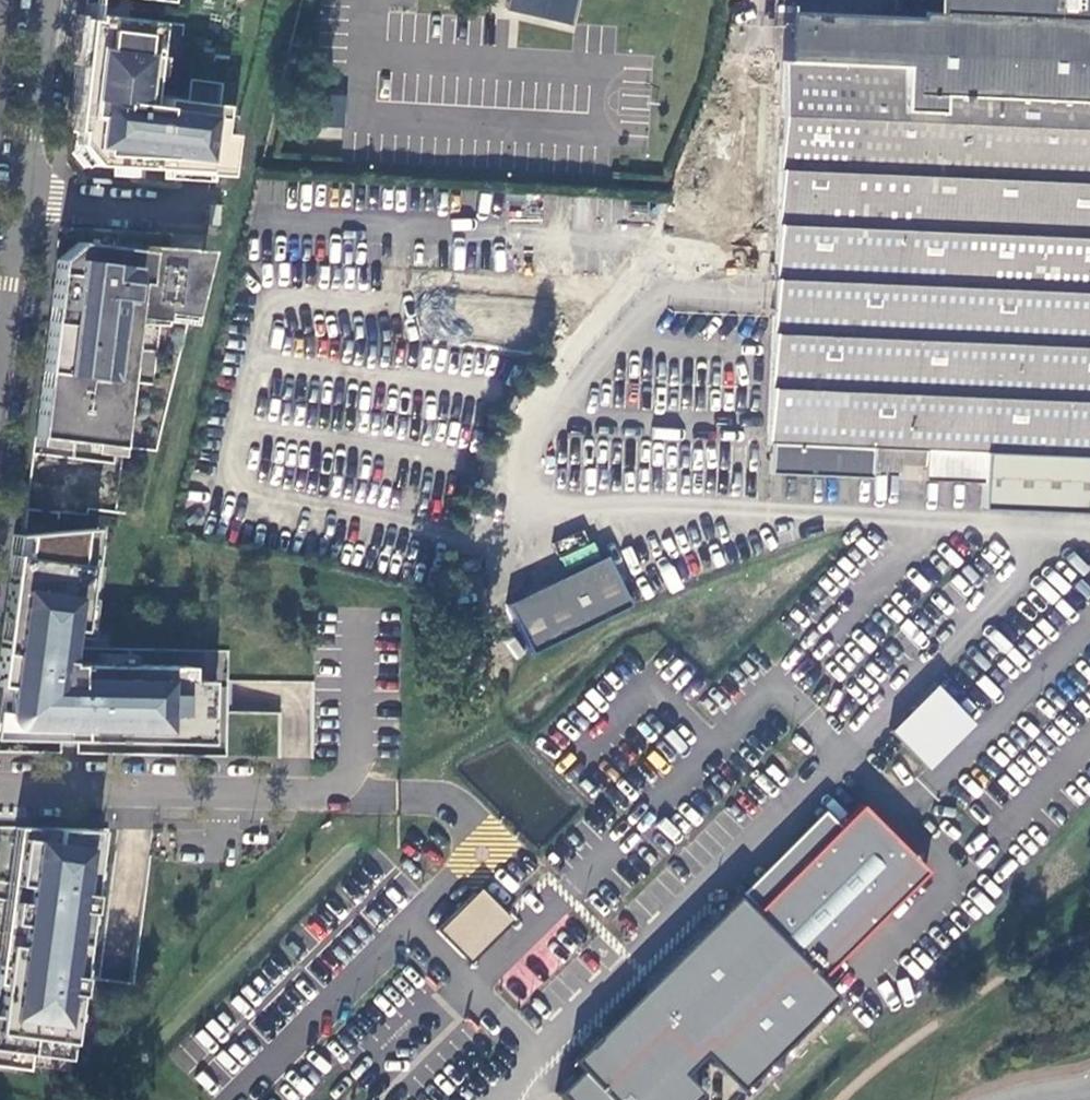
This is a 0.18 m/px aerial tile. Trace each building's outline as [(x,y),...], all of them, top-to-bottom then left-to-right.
[(504,11),(537,18),(570,26),(575,0),(506,0),(504,11)] [(894,16),(784,12),(781,94),(772,316),(766,442),(770,443),(769,473),(870,477),(871,471),(898,472),(899,449),(923,450),(922,480),(981,483),(980,508),(1089,513),(1089,0),(894,0),(894,16)] [(134,17),(95,13),(94,17),(91,46),(87,45),(84,63),(80,63),(78,79),(91,81),(90,91),(77,89),(72,129),(76,129),(75,142),(92,162),(165,166),(165,165),(180,166),(179,170),(214,172),(224,173),(227,153),(215,152),(218,131),(220,115),(221,103),(190,99),(168,97),(167,105),(160,105),(148,103),(158,20),(134,17)] [(94,17),(86,16),(80,63),(84,63),(87,45),(91,46),(94,17)] [(91,81),(78,79),(77,89),(90,91),(91,81)] [(226,132),(218,131),(215,152),(227,153),(229,132),(226,132)] [(76,242),(55,259),(53,281),(34,436),(117,446),(125,380),(129,349),(133,316),(160,319),(186,323),(205,250),(190,250),(185,250),(186,248),(171,247),(146,246),(145,252),(76,242)] [(25,507),(22,534),(54,533),(56,511),(25,507)] [(22,534),(14,535),(11,554),(0,638),(0,738),(60,739),(69,739),(78,740),(204,742),(205,680),(184,680),(184,666),(79,664),(61,663),(66,629),(76,630),(86,565),(91,528),(54,533),(22,534)] [(628,604),(604,555),(505,604),(529,653),(628,604)] [(893,731),(930,770),(978,725),(941,685),(893,731)] [(554,1091),(563,1099),(691,1099),(699,1091),(680,1073),(700,1053),(738,1090),(833,995),(822,984),(930,876),(857,804),(750,911),(732,894),(567,1059),(577,1069),(554,1091)] [(14,827),(7,891),(0,939),(0,1067),(25,1069),(26,1065),(63,1070),(95,830),(14,827)] [(478,887),(435,930),(467,962),(510,919),(505,914),(478,887)]
